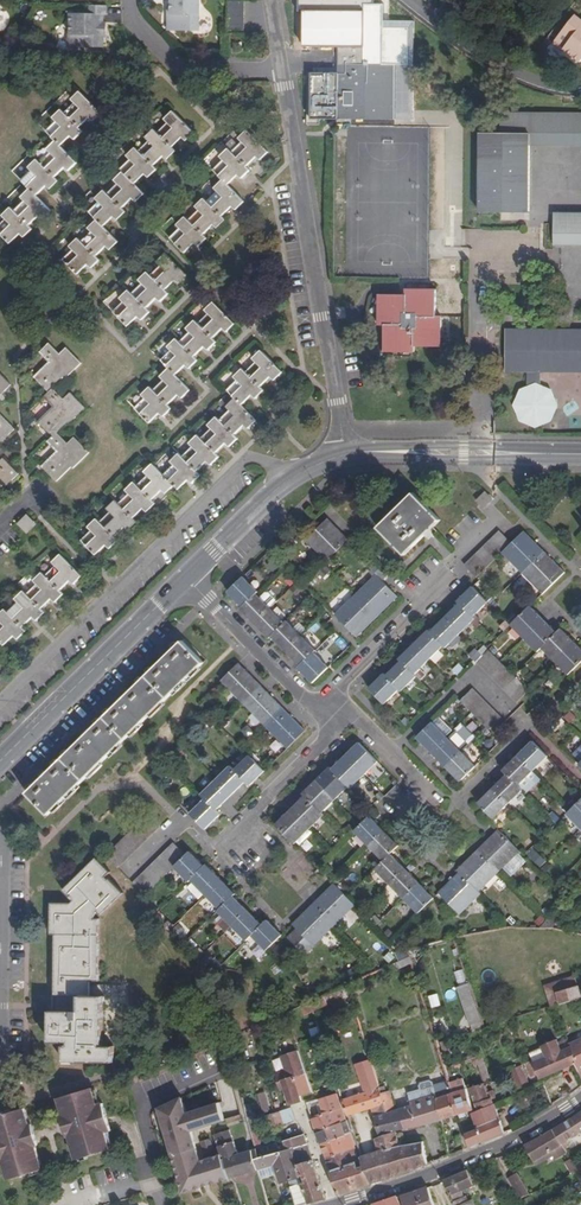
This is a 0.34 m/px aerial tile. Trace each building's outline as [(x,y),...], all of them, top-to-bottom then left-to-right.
[(169,5),(169,29),(199,30),(199,0),(169,0),(169,5)] [(227,33),(243,33),(243,0),(228,0),(227,33)] [(103,34),(103,21),(103,13),(106,13),(105,4),(90,4),(89,12),(69,12),(69,32),(67,32),(66,45),(102,46),(103,34)] [(311,72),(310,118),(395,120),(395,65),(383,65),(385,5),(364,5),(364,11),(305,11),(305,46),(339,47),(338,73),(311,72)] [(580,62),(580,20),(578,17),(556,45),(566,54),(568,52),(580,62)] [(71,99),(75,103),(65,114),(61,109),(53,118),(57,122),(47,131),(56,141),(47,150),(51,153),(41,163),(38,159),(30,167),(33,171),(22,181),(30,189),(22,198),(25,201),(15,211),(11,207),(3,216),(6,219),(0,226),(0,233),(11,244),(21,234),(25,237),(33,229),(29,226),(39,216),(43,219),(51,211),(37,197),(47,186),(51,189),(58,181),(55,178),(65,168),(69,171),(77,163),(61,146),(71,136),(74,140),(83,132),(79,128),(89,118),(93,121),(101,113),(80,91),(71,99)] [(74,250),(63,261),(77,275),(88,265),(91,268),(99,261),(96,256),(106,246),(110,250),(118,242),(103,227),(113,217),(117,221),(125,213),(122,208),(132,199),(135,202),(144,194),(134,184),(145,174),(148,178),(157,170),(154,166),(163,156),(166,159),(175,151),(172,147),(182,138),(185,141),(194,133),(172,111),(164,119),(168,123),(158,133),(154,130),(146,137),(149,142),(139,151),(136,148),(127,156),(130,160),(121,170),(123,172),(114,180),(117,184),(108,194),(105,190),(96,199),(99,202),(89,212),(97,220),(88,228),(92,232),(82,242),(78,238),(70,247),(74,250)] [(479,212),(530,212),(531,145),(580,146),(580,113),(501,112),(500,134),(480,134),(479,212)] [(180,229),(170,239),(184,253),(195,243),(198,247),(206,239),(203,235),(213,225),(216,229),(225,221),(222,216),(232,207),(236,210),(244,201),(228,185),(237,175),(241,179),(250,170),(246,166),(256,157),(259,160),(268,152),(247,130),(239,138),(242,142),(232,153),(228,150),(221,157),(224,161),(214,170),(223,180),(215,188),(218,192),(207,202),(204,199),(196,206),(199,211),(188,220),(185,217),(177,225),(180,229)] [(555,246),(580,246),(580,213),(554,213),(555,246)] [(124,302),(114,312),(128,326),(138,317),(142,320),(150,312),(147,308),(157,298),(160,301),(169,293),(165,290),(175,280),(178,284),(187,276),(165,254),(158,262),(161,266),(151,275),(147,272),(139,280),(143,284),(132,294),(129,290),(121,298),(124,302)] [(414,346),(442,346),(442,317),(436,316),(436,289),(407,289),(406,295),(397,295),(379,295),(378,325),(385,326),(385,353),(414,353),(414,346)] [(145,399),(136,408),(150,423),(159,413),(163,417),(172,408),(168,404),(178,395),(182,398),(190,390),(175,375),(186,365),(189,369),(197,361),(194,357),(204,347),(208,350),(216,342),(214,338),(223,329),(226,332),(235,324),(213,302),(205,310),(209,314),(199,324),(195,320),(187,328),(190,332),(179,342),(176,339),(168,347),(171,351),(161,360),(169,369),(161,377),(164,380),(154,390),(150,387),(142,395),(145,399)] [(507,328),(506,372),(522,372),(521,389),(514,405),(521,422),(536,428),(551,422),(558,406),(552,389),(541,385),(541,372),(580,372),(580,328),(507,328)] [(34,377),(49,392),(53,388),(64,378),(65,380),(81,364),(66,347),(59,354),(50,344),(40,353),(52,366),(46,372),(43,369),(34,377)] [(92,531),(83,541),(97,555),(106,545),(110,549),(118,541),(115,536),(125,527),(129,530),(137,522),(133,518),(143,508),(147,512),(156,504),(152,500),(162,490),(166,494),(174,485),(178,489),(188,480),(192,484),(201,475),(198,471),(207,462),(211,466),(219,457),(216,453),(226,444),(230,447),(238,439),(234,435),(245,425),(248,429),(257,420),(242,405),(252,395),(255,399),(264,391),(261,386),(270,377),(274,381),(283,372),(261,350),(253,359),(256,363),(246,372),(242,369),(235,376),(238,381),(228,391),(235,398),(227,407),(230,410),(220,420),(217,417),(208,425),(211,429),(201,438),(198,435),(189,443),(193,447),(182,457),(180,454),(171,462),(174,465),(164,475),(152,464),(144,472),(147,475),(137,485),(134,482),(126,490),(129,493),(119,503),(116,500),(107,508),(111,512),(101,522),(97,518),(88,527),(92,531)] [(3,389),(5,391),(11,385),(0,374),(0,392),(3,389)] [(38,422),(53,437),(57,432),(68,423),(69,424),(85,408),(70,393),(64,399),(53,388),(49,392),(44,398),(56,411),(50,417),(46,413),(38,422)] [(7,434),(9,436),(14,430),(0,415),(0,440),(7,434)] [(57,432),(53,437),(47,442),(60,455),(53,462),(50,459),(42,466),(57,481),(71,467),(73,469),(89,453),(74,437),(68,443),(57,432)] [(10,479),(12,481),(19,474),(3,458),(0,461),(0,489),(10,479)] [(567,485),(548,505),(553,510),(573,491),(567,485)] [(414,493),(378,528),(405,555),(441,520),(414,493)] [(486,493),(477,501),(484,509),(493,500),(486,493)] [(18,524),(28,534),(36,525),(27,515),(18,524)] [(328,519),(306,541),(327,562),(349,540),(328,519)] [(499,530),(464,565),(477,578),(503,553),(542,594),(565,572),(525,531),(512,543),(499,530)] [(4,646),(14,636),(18,639),(26,631),(23,628),(32,618),(36,621),(44,613),(41,609),(52,599),(55,602),(63,595),(60,591),(70,581),(74,584),(82,576),(60,555),(52,563),(55,567),(45,576),(42,573),(34,581),(37,584),(27,594),(23,591),(15,599),(18,603),(8,613),(5,609),(0,614),(0,621),(0,622),(0,642),(4,646)] [(357,637),(398,597),(385,583),(382,580),(388,574),(378,563),(369,572),(373,577),(335,615),(357,637)] [(257,594),(258,592),(243,577),(228,593),(242,608),(240,610),(269,639),(271,637),(300,666),(298,668),(313,683),(328,668),(314,652),(316,650),(287,621),(285,623),(266,604),(257,594)] [(383,674),(369,688),(384,704),(399,690),(401,692),(417,676),(415,674),(444,646),(446,648),(476,619),(474,617),(489,602),(473,586),(457,601),(459,604),(430,632),(428,630),(399,658),(401,661),(386,676),(383,674)] [(262,589),(258,592),(257,594),(266,604),(274,597),(265,589),(262,589)] [(511,625),(538,652),(542,648),(569,675),(580,662),(580,648),(561,629),(557,632),(531,605),(511,625)] [(182,641),(27,793),(49,815),(203,663),(182,641)] [(489,649),(476,662),(517,703),(529,691),(489,649)] [(239,664),(221,682),(288,749),(305,731),(239,664)] [(473,689),(461,700),(490,730),(502,718),(473,689)] [(432,721),(416,738),(460,782),(476,766),(460,750),(467,743),(455,731),(449,738),(432,721)] [(507,775),(478,803),(494,819),(523,790),(519,785),(548,757),(532,741),(503,770),(507,775)] [(305,797),(276,826),(295,845),(324,815),(323,813),(348,787),(351,789),(378,762),(359,743),(332,770),(330,768),(303,795),(305,797)] [(477,761),(482,752),(468,744),(463,753),(477,761)] [(205,800),(190,814),(206,830),(220,815),(217,811),(246,783),(250,786),(265,771),(249,756),(235,770),(230,766),(201,796),(205,800)] [(566,814),(580,830),(580,800),(566,814)] [(146,816),(106,856),(118,869),(159,828),(146,816)] [(370,816),(354,832),(384,862),(375,870),(419,913),(434,898),(391,854),(399,845),(370,816)] [(458,873),(439,893),(460,915),(481,894),(480,892),(520,852),(498,830),(457,871),(458,873)] [(173,843),(133,882),(146,896),(173,868),(189,883),(191,881),(220,910),(217,913),(246,942),(251,937),(266,951),(282,935),(267,921),(262,925),(234,896),(236,895),(205,864),(204,866),(189,852),(185,855),(173,843)] [(540,867),(547,862),(536,850),(530,856),(540,867)] [(111,872),(97,858),(64,891),(73,901),(70,904),(51,904),(51,935),(55,935),(55,997),(78,997),(78,1011),(50,1011),(50,1043),(70,1043),(70,1047),(64,1047),(64,1063),(114,1063),(113,1047),(104,1046),(105,986),(90,986),(90,982),(99,981),(99,919),(95,918),(97,912),(101,915),(124,894),(110,878),(108,880),(106,877),(111,872)] [(296,930),(288,937),(307,956),(316,948),(315,946),(354,906),(333,884),(292,925),(296,930)] [(551,916),(539,927),(549,928),(556,921),(551,916)] [(284,960),(290,955),(279,945),(274,950),(284,960)] [(294,959),(290,955),(284,960),(289,964),(294,959)] [(482,1021),(469,983),(458,988),(471,1025),(482,1021)] [(561,1004),(580,998),(577,987),(558,993),(561,1004)] [(431,1003),(440,1001),(437,989),(428,991),(431,1003)] [(568,1043),(569,1046),(576,1064),(580,1076),(580,1038),(568,1043)] [(540,1079),(576,1064),(569,1046),(561,1049),(557,1040),(542,1047),(542,1048),(545,1058),(534,1062),(534,1060),(526,1062),(531,1076),(538,1074),(540,1079)] [(284,1088),(289,1105),(302,1100),(301,1095),(311,1092),(295,1048),(279,1053),(284,1070),(274,1073),(277,1085),(282,1083),(284,1088)] [(531,1052),(534,1060),(534,1062),(545,1058),(542,1048),(531,1052)] [(477,1060),(481,1072),(488,1070),(484,1057),(477,1060)] [(524,1090),(531,1088),(522,1066),(515,1069),(516,1071),(519,1078),(524,1090)] [(483,1081),(490,1078),(488,1070),(481,1072),(483,1081)] [(461,1077),(452,1079),(455,1087),(463,1085),(461,1077)] [(452,1079),(447,1080),(448,1082),(451,1093),(464,1089),(463,1085),(455,1087),(452,1079)] [(552,1103),(562,1096),(560,1092),(554,1079),(541,1083),(552,1103)] [(389,1092),(381,1095),(384,1104),(386,1112),(373,1116),(379,1136),(374,1138),(377,1150),(400,1145),(396,1131),(407,1127),(421,1125),(441,1120),(435,1098),(451,1093),(448,1082),(433,1087),(432,1083),(428,1082),(422,1083),(421,1084),(419,1086),(421,1090),(407,1095),(411,1105),(395,1109),(389,1092)] [(469,1088),(475,1106),(494,1098),(491,1091),(487,1092),(484,1083),(469,1088)] [(92,1088),(82,1091),(85,1098),(94,1094),(93,1091),(92,1088)] [(465,1113),(472,1111),(465,1088),(464,1089),(451,1093),(457,1115),(458,1118),(466,1117),(465,1113)] [(381,1095),(379,1089),(342,1100),(347,1115),(384,1104),(381,1095)] [(82,1091),(64,1096),(75,1132),(70,1134),(71,1136),(76,1155),(78,1155),(84,1153),(85,1156),(88,1155),(110,1148),(109,1145),(105,1132),(97,1105),(94,1094),(85,1098),(82,1091)] [(301,1095),(302,1100),(312,1097),(311,1092),(301,1095)] [(307,1103),(312,1118),(342,1108),(337,1093),(307,1103)] [(441,1120),(444,1119),(457,1115),(451,1093),(435,1098),(441,1120)] [(64,1096),(59,1098),(64,1114),(67,1124),(64,1126),(67,1136),(71,1136),(70,1134),(75,1132),(64,1096)] [(219,1104),(187,1114),(181,1099),(157,1109),(182,1193),(231,1179),(222,1155),(197,1163),(193,1153),(198,1152),(191,1131),(224,1122),(219,1104)] [(259,1101),(262,1114),(267,1112),(264,1100),(259,1101)] [(484,1143),(504,1134),(494,1103),(477,1111),(472,1113),(477,1128),(466,1134),(470,1147),(483,1142),(484,1143)] [(110,1131),(107,1121),(101,1104),(97,1105),(105,1132),(109,1131),(110,1131)] [(24,1108),(19,1110),(30,1146),(35,1144),(35,1146),(39,1145),(35,1134),(32,1134),(29,1124),(24,1108)] [(269,1129),(295,1119),(291,1108),(264,1117),(269,1129)] [(312,1118),(316,1131),(346,1121),(342,1108),(312,1118)] [(0,1115),(0,1150),(3,1162),(8,1176),(9,1178),(31,1172),(34,1171),(33,1168),(39,1166),(42,1165),(35,1146),(35,1144),(30,1146),(19,1110),(0,1115)] [(561,1143),(580,1132),(580,1111),(553,1130),(561,1143)] [(316,1131),(321,1144),(350,1134),(346,1121),(316,1131)] [(231,1179),(258,1171),(255,1159),(252,1150),(237,1153),(229,1130),(215,1135),(222,1155),(231,1179)] [(553,1130),(525,1146),(534,1160),(561,1143),(553,1130)] [(251,1134),(254,1149),(260,1147),(255,1133),(251,1134)] [(321,1144),(326,1159),(355,1150),(350,1134),(321,1144)] [(294,1148),(307,1145),(304,1135),(283,1140),(285,1145),(277,1148),(276,1143),(271,1144),(260,1147),(254,1149),(252,1150),(255,1159),(294,1148)] [(369,1184),(428,1163),(422,1141),(400,1145),(377,1150),(360,1156),(361,1159),(369,1184)] [(299,1164),(312,1160),(307,1145),(294,1148),(299,1164)] [(296,1165),(299,1164),(294,1148),(255,1159),(258,1171),(274,1166),(280,1183),(300,1178),(296,1165)] [(326,1159),(330,1170),(359,1160),(355,1150),(326,1159)] [(339,1194),(369,1184),(361,1159),(359,1160),(330,1170),(339,1194)] [(308,1203),(325,1198),(312,1160),(299,1164),(296,1165),(300,1178),(302,1183),(308,1203)] [(578,1171),(571,1160),(566,1163),(572,1174),(578,1171)] [(41,1172),(39,1166),(33,1168),(34,1171),(31,1172),(32,1175),(41,1172)] [(445,1180),(456,1204),(473,1204),(471,1200),(468,1201),(465,1194),(471,1191),(469,1188),(474,1186),(467,1170),(445,1180)] [(515,1174),(507,1179),(520,1200),(522,1199),(529,1195),(515,1174)] [(308,1203),(302,1183),(291,1188),(296,1204),(299,1204),(308,1203)] [(404,1204),(434,1204),(429,1187),(402,1196),(404,1204)] [(398,1197),(397,1196),(374,1204),(375,1204),(402,1204),(398,1197)]
